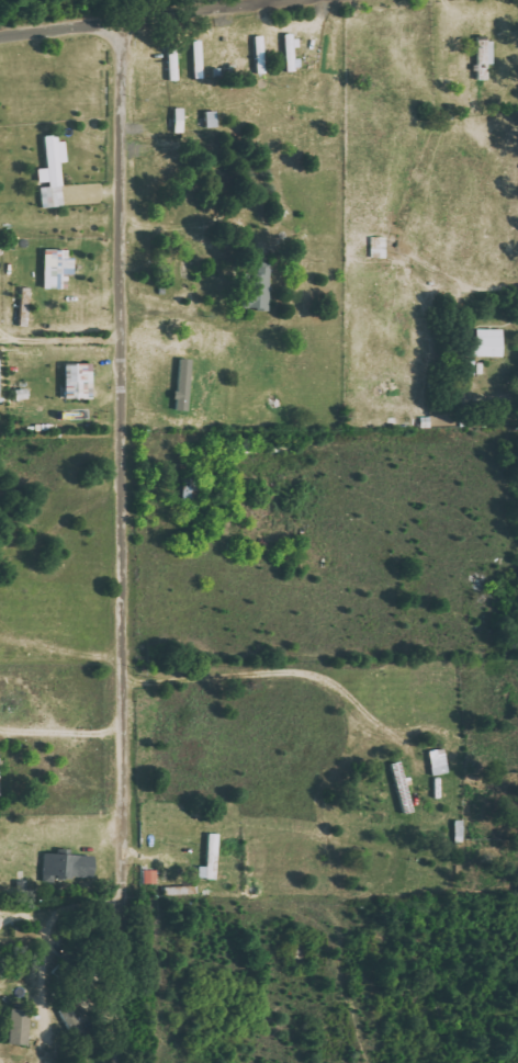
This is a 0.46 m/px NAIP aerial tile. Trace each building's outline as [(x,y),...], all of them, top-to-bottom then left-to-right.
[(63,206),(60,162),(67,162),(65,141),(57,141),(57,134),(44,135),(47,168),(37,168),(39,185),(40,184),(42,208),(63,206)] [(43,288),(63,288),(63,275),(73,275),(74,258),(67,258),(67,249),(44,249),(43,288)] [(270,263),(258,262),(258,269),(246,269),(245,309),(269,310),(270,263)] [(502,357),(503,329),(477,329),(476,357),(502,357)] [(176,410),(188,410),(190,359),(178,359),(176,410)] [(92,398),(92,363),(64,364),(65,398),(92,398)] [(429,751),(432,775),(448,773),(445,748),(429,751)] [(216,880),(218,834),(208,834),(207,867),(199,867),(199,879),(216,880)] [(93,879),(94,856),(45,854),(44,882),(68,883),(68,878),(93,879)] [(144,884),(158,884),(157,870),(144,871),(144,884)] [(29,1045),(30,1010),(10,1009),(9,1044),(29,1045)]
